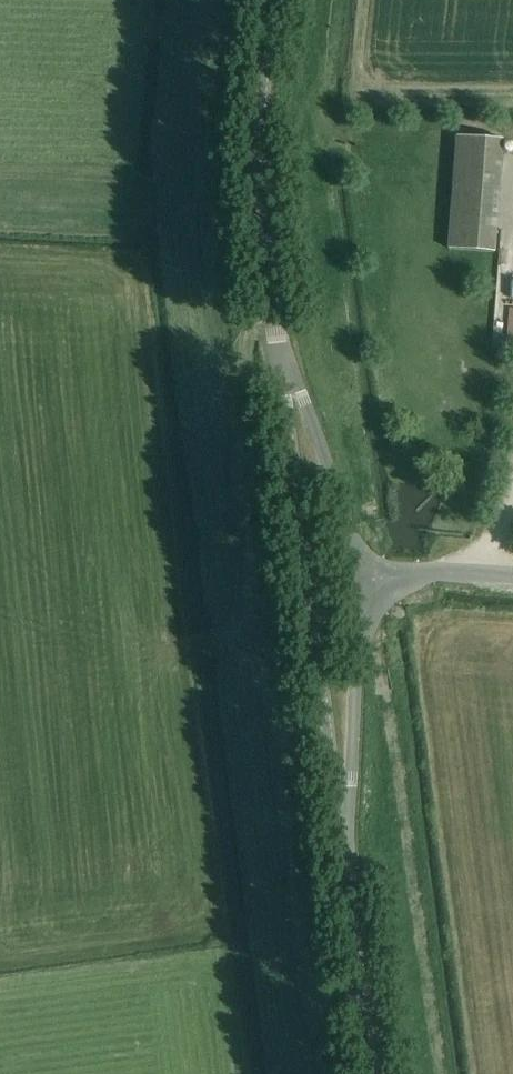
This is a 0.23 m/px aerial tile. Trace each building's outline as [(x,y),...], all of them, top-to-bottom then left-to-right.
[(512,230),(512,116),(474,114),(468,227),(512,230)]
